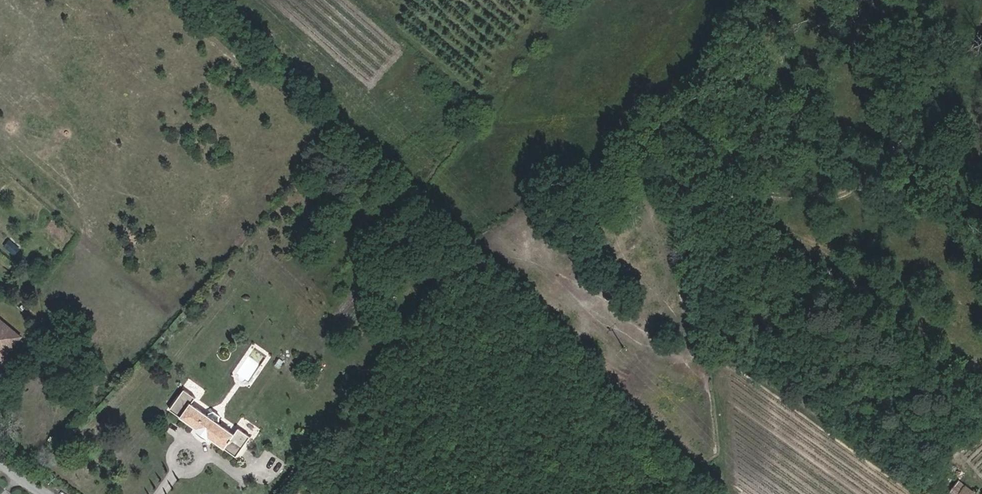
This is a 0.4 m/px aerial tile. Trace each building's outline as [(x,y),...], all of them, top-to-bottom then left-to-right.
[(21,337),(0,319),(0,361),(1,361),(21,337)] [(220,423),(220,416),(214,411),(207,414),(192,404),(196,398),(184,390),(170,410),(197,429),(196,430),(209,439),(209,438),(236,457),(250,437),(239,429),(235,434),(220,423)] [(965,486),(957,481),(947,493),(959,493),(965,486)]
